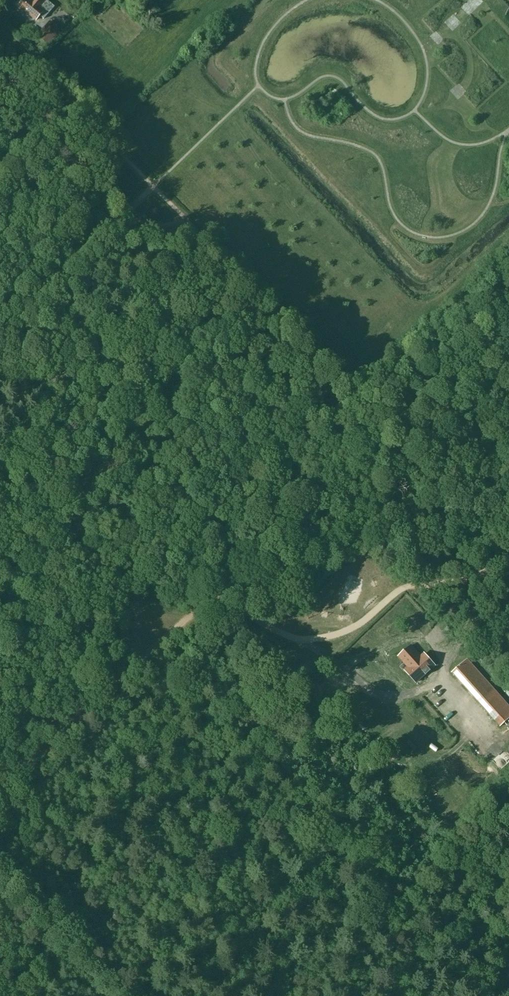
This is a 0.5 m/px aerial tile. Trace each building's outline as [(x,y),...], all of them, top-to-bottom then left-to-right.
[(30,0),(22,0),(18,5),(35,20),(40,16),(43,19),(54,6),(47,0),(31,0),(31,1),(30,0)] [(43,30),(52,39),(60,31),(51,22),(43,30)] [(458,105),(467,98),(459,89),(451,96),(458,105)] [(425,653),(421,657),(410,645),(399,656),(409,667),(405,671),(416,682),(435,665),(425,653)] [(467,658),(451,672),(500,727),(508,719),(508,706),(492,686),(495,683),(484,670),(481,673),(467,658)]
